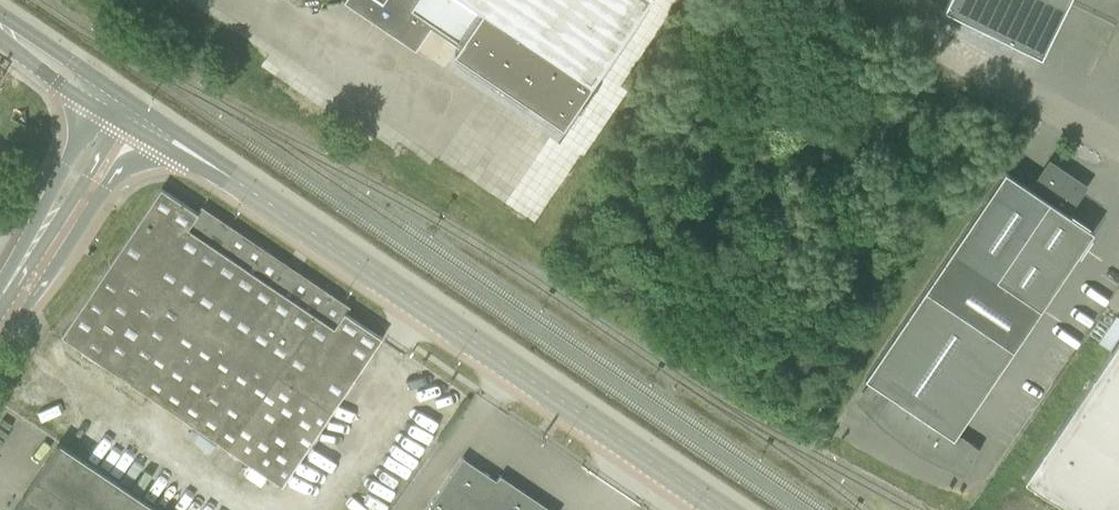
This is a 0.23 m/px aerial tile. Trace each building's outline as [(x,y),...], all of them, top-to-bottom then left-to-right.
[(344,1),(396,35),(403,25),(410,30),(406,35),(417,42),(432,21),(451,34),(448,38),(493,68),(490,72),(536,103),(562,64),(591,84),(648,0),(344,0),(344,1)] [(943,10),(1041,57),(1069,0),(948,0),(943,10)] [(1009,137),(1003,146),(1012,152),(1018,143),(1009,137)] [(13,159),(0,150),(0,179),(13,159)] [(1005,171),(865,378),(872,383),(860,401),(874,416),(890,430),(906,442),(924,453),(943,463),(963,471),(974,450),(954,436),(1093,231),(1065,212),(1083,186),(1050,164),(1032,190),(1005,171)] [(350,306),(202,206),(197,213),(161,188),(61,335),(204,431),(282,484),(382,337),(345,313),(350,306)] [(1109,350),(1118,336),(1118,318),(1116,316),(1098,342),(1109,350)] [(1024,481),(1043,494),(1062,505),(1077,509),(1118,509),(1118,340),(1024,481)] [(59,443),(29,487),(62,509),(159,509),(59,443)] [(427,509),(552,509),(500,475),(497,480),(463,457),(427,509)] [(29,487),(14,509),(62,509),(29,487)]
